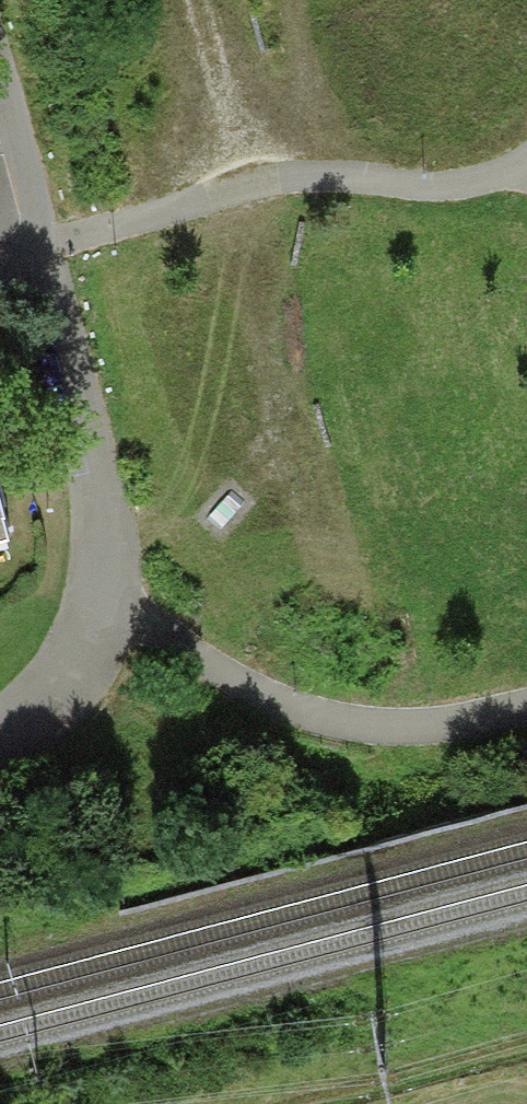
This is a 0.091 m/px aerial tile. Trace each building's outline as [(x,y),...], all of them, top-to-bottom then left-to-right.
[(11,543),(0,503),(0,546),(11,543)]
